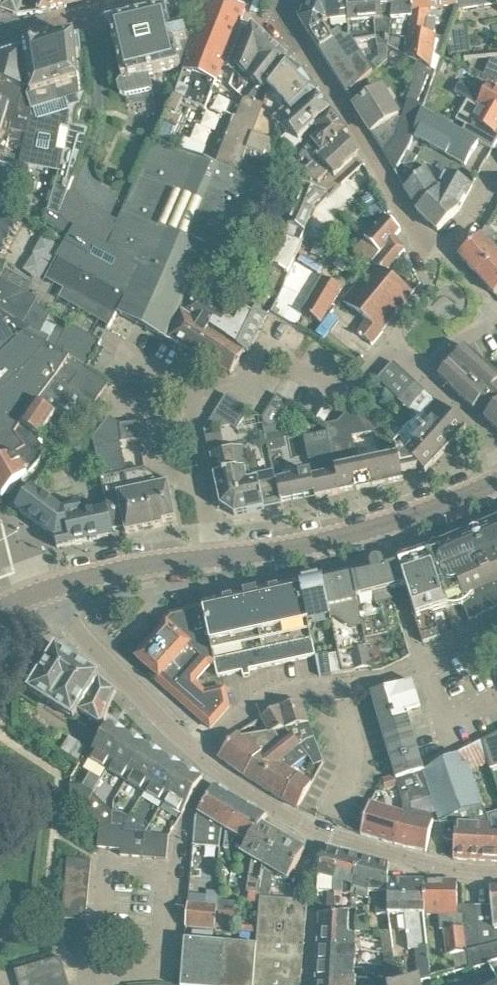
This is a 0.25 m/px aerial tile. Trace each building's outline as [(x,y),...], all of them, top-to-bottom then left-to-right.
[(0,9),(18,15),(24,0),(0,0),(0,10),(0,9)] [(40,13),(67,7),(66,0),(41,0),(40,13)] [(240,24),(246,8),(209,0),(199,30),(187,65),(186,66),(179,84),(154,140),(171,147),(184,117),(177,115),(183,101),(206,111),(239,24),(240,24)] [(365,41),(359,0),(309,0),(301,21),(348,96),(373,73),(354,43),(365,41)] [(381,0),(359,0),(365,41),(377,40),(378,46),(383,45),(383,53),(372,63),(373,64),(378,70),(389,60),(388,56),(388,47),(393,9),(382,9),(381,0)] [(413,0),(381,0),(382,9),(393,9),(388,47),(405,57),(412,19),(415,1),(413,1),(413,0)] [(448,26),(450,10),(458,9),(457,0),(413,0),(413,1),(415,1),(412,19),(405,57),(417,63),(409,80),(413,83),(408,100),(418,104),(429,76),(433,78),(445,39),(443,38),(448,26)] [(458,9),(457,12),(496,6),(496,0),(457,0),(458,9)] [(187,65),(199,30),(174,36),(168,12),(110,26),(114,46),(113,46),(114,49),(115,48),(122,81),(118,84),(120,93),(126,97),(152,90),(148,75),(163,72),(186,66),(187,65)] [(270,43),(253,27),(252,28),(234,71),(238,75),(270,43)] [(24,143),(20,164),(59,170),(48,212),(60,216),(76,174),(84,151),(92,128),(77,124),(78,117),(80,117),(81,112),(82,108),(86,97),(86,95),(82,54),(80,34),(43,45),(28,50),(25,51),(29,72),(24,89),(31,90),(31,94),(28,95),(32,110),(24,143)] [(267,86),(287,61),(288,60),(270,43),(238,75),(245,82),(243,84),(247,88),(252,82),(258,87),(248,101),(244,103),(237,120),(235,119),(217,167),(239,176),(242,167),(245,163),(265,108),(270,89),(267,86)] [(25,51),(0,58),(0,59),(0,103),(9,106),(4,123),(8,124),(5,133),(0,132),(0,133),(0,162),(16,167),(16,166),(24,143),(32,110),(28,95),(31,94),(31,90),(24,89),(29,72),(25,51)] [(493,57),(485,74),(496,80),(496,57),(493,57)] [(318,96),(315,93),(311,88),(312,88),(295,68),(294,69),(287,61),(267,86),(270,89),(265,108),(245,163),(268,172),(280,142),(280,129),(281,130),(282,128),(318,96)] [(489,85),(488,86),(485,85),(477,86),(475,90),(461,82),(455,93),(477,106),(470,119),(496,134),(496,89),(489,85)] [(396,137),(402,119),(382,89),(355,106),(383,153),(396,137)] [(315,126),(331,111),(318,96),(282,128),(288,136),(283,140),(293,151),(303,142),(301,140),(315,126)] [(414,136),(422,110),(424,106),(418,104),(408,100),(402,119),(396,137),(383,153),(395,172),(400,163),(407,151),(413,141),(414,136)] [(0,132),(5,133),(8,124),(4,123),(9,106),(0,103),(0,133),(0,132)] [(479,143),(422,110),(414,136),(466,166),(479,143)] [(349,132),(331,111),(315,126),(322,133),(304,152),(301,157),(303,160),(306,157),(312,163),(323,154),(324,154),(345,136),(349,132)] [(334,176),(343,167),(358,154),(353,148),(354,147),(345,136),(324,154),(323,154),(312,163),(306,169),(304,174),(299,184),(306,189),(328,199),(343,183),(334,176)] [(118,220),(106,246),(142,268),(118,313),(167,339),(181,308),(185,311),(200,288),(214,261),(226,266),(230,257),(261,186),(265,177),(242,167),(239,176),(217,167),(171,147),(154,140),(118,220)] [(411,169),(415,162),(418,157),(407,151),(400,163),(411,169)] [(12,199),(19,167),(16,166),(16,167),(0,162),(0,195),(12,199)] [(439,189),(426,168),(405,189),(418,211),(439,189)] [(459,210),(472,186),(460,179),(446,172),(439,189),(418,211),(438,232),(459,210)] [(355,195),(343,183),(328,199),(327,199),(339,211),(355,195)] [(317,210),(327,199),(328,199),(306,189),(290,228),(276,261),(291,266),(304,234),(306,235),(317,210)] [(48,212),(46,220),(53,225),(70,237),(76,227),(59,217),(60,216),(48,212)] [(386,272),(405,249),(395,237),(401,231),(386,217),(365,240),(366,240),(357,249),(355,255),(367,266),(374,264),(386,272)] [(76,227),(70,237),(65,244),(56,259),(59,260),(49,279),(67,289),(63,296),(92,313),(91,316),(109,326),(107,330),(108,330),(118,313),(142,268),(106,246),(76,227)] [(496,257),(496,252),(489,244),(496,237),(487,227),(482,235),(460,256),(477,275),(496,257)] [(252,274),(260,278),(274,250),(266,246),(252,274)] [(342,288),(318,274),(323,266),(303,254),(299,262),(296,260),(280,299),(321,324),(332,307),(342,288)] [(477,275),(495,295),(496,293),(496,257),(477,275)] [(382,331),(413,292),(386,272),(374,264),(344,302),(367,320),(357,333),(372,345),(384,332),(382,331)] [(42,309),(40,312),(33,308),(38,300),(28,294),(32,286),(5,271),(8,265),(7,265),(0,277),(0,308),(8,312),(18,320),(26,325),(42,333),(52,315),(42,309)] [(230,340),(243,315),(200,288),(185,311),(181,308),(167,339),(231,374),(245,350),(230,340)] [(249,352),(261,329),(267,316),(247,306),(243,315),(230,340),(245,350),(249,352)] [(26,325),(18,320),(8,312),(0,308),(0,352),(4,349),(26,325)] [(38,398),(44,390),(55,377),(73,356),(88,368),(102,342),(101,341),(101,342),(69,324),(60,342),(42,333),(26,325),(4,349),(0,352),(0,427),(38,398)] [(481,361),(465,347),(438,376),(496,430),(496,376),(481,361)] [(110,383),(88,368),(73,356),(55,377),(44,390),(38,398),(37,400),(35,401),(20,424),(40,437),(56,414),(76,429),(87,415),(94,405),(110,383)] [(466,428),(414,381),(393,362),(385,371),(406,390),(398,399),(417,415),(392,442),(419,467),(426,473),(466,428)] [(406,390),(385,371),(377,380),(392,394),(398,399),(406,390)] [(238,430),(250,410),(227,395),(214,415),(238,430)] [(276,427),(291,403),(278,395),(263,418),(267,435),(277,433),(275,427),(276,427)] [(20,424),(35,401),(37,400),(38,398),(0,427),(0,463),(27,448),(25,446),(40,437),(20,424)] [(326,403),(316,419),(325,425),(336,409),(326,403)] [(87,415),(93,420),(101,410),(94,405),(87,415)] [(404,480),(402,472),(418,468),(419,467),(392,442),(368,420),(353,407),(339,422),(326,425),(328,435),(340,493),(356,489),(357,490),(404,480)] [(176,520),(169,483),(145,470),(126,474),(120,443),(122,443),(120,425),(110,417),(98,433),(94,440),(109,509),(113,530),(125,528),(126,534),(164,526),(163,522),(176,520)] [(139,423),(120,425),(122,443),(141,441),(139,423)] [(340,493),(328,435),(324,435),(323,435),(316,436),(316,437),(307,439),(310,459),(324,455),(328,474),(312,477),(311,472),(298,474),(298,476),(276,481),(281,502),(305,497),(304,494),(314,492),(316,499),(341,493),(340,493)] [(40,460),(50,446),(40,437),(25,446),(27,448),(0,463),(0,494),(3,499),(17,485),(22,480),(27,476),(31,471),(36,465),(40,460)] [(281,503),(281,502),(276,481),(274,472),(257,475),(257,478),(248,480),(246,471),(248,470),(244,448),(232,450),(212,454),(217,475),(214,475),(221,506),(235,516),(265,509),(264,504),(280,501),(280,503),(281,503)] [(33,486),(28,493),(16,509),(56,539),(58,548),(114,537),(113,530),(109,509),(84,514),(82,505),(64,509),(33,486)] [(494,524),(493,522),(478,528),(482,537),(472,541),(468,532),(453,538),(454,540),(443,545),(442,543),(440,544),(441,546),(430,550),(429,549),(427,549),(429,556),(447,602),(459,596),(471,592),(483,587),(495,582),(496,581),(496,522),(494,524)] [(447,602),(429,556),(427,549),(398,559),(401,568),(406,585),(407,588),(413,608),(412,609),(423,643),(441,637),(433,613),(446,609),(446,608),(449,607),(447,602)] [(406,585),(401,568),(400,568),(399,566),(393,568),(385,570),(383,565),(382,563),(379,562),(377,562),(374,563),(373,565),(373,568),(352,573),(359,604),(366,640),(388,635),(388,634),(401,631),(402,634),(404,634),(391,592),(400,589),(405,588),(405,586),(406,585)] [(359,604),(352,573),(322,579),(331,621),(338,653),(340,659),(342,673),(372,669),(366,640),(359,604)] [(331,621),(322,579),(301,584),(308,621),(330,617),(331,621)] [(495,582),(483,587),(493,609),(496,607),(496,587),(495,582)] [(308,621),(301,584),(257,593),(258,596),(246,599),(246,595),(203,605),(203,608),(215,664),(218,677),(242,672),(243,677),(250,676),(249,670),(316,656),(311,637),(308,621)] [(493,609),(483,587),(471,592),(481,615),(493,609)] [(481,615),(471,592),(459,596),(470,621),(481,615)] [(215,664),(203,608),(175,615),(137,658),(159,678),(157,681),(211,729),(230,707),(225,687),(205,692),(197,684),(196,680),(209,665),(215,664)] [(55,650),(42,642),(26,676),(36,682),(30,691),(74,718),(79,710),(102,725),(116,693),(116,692),(99,678),(100,676),(57,649),(55,650)] [(342,673),(340,659),(338,653),(329,655),(332,674),(342,673)] [(421,708),(413,681),(371,693),(396,776),(397,781),(425,771),(407,711),(420,707),(420,709),(421,708)] [(314,765),(324,762),(302,702),(280,707),(285,729),(291,735),(282,742),(266,755),(263,753),(248,778),(283,801),(298,808),(312,783),(289,771),(308,755),(314,765)] [(248,778),(263,753),(266,755),(282,742),(274,732),(285,729),(280,707),(261,719),(270,732),(242,737),(237,733),(219,758),(244,776),(248,778)] [(108,770),(128,735),(126,733),(126,732),(114,724),(113,726),(110,724),(100,741),(90,759),(108,770)] [(480,742),(484,751),(489,763),(487,764),(492,775),(496,773),(496,734),(480,742)] [(127,780),(147,746),(144,744),(145,743),(132,736),(132,737),(128,735),(108,770),(127,780)] [(489,763),(484,751),(480,742),(458,754),(463,766),(468,764),(476,784),(491,778),(486,764),(487,764),(489,763)] [(145,791),(165,757),(163,755),(163,754),(151,747),(150,748),(147,746),(127,780),(145,791)] [(490,825),(486,813),(480,795),(476,784),(468,764),(463,766),(458,754),(425,771),(432,797),(434,804),(437,814),(440,823),(456,823),(490,825)] [(164,802),(184,768),(181,766),(182,765),(169,758),(169,759),(165,757),(145,791),(164,802)] [(200,778),(200,777),(188,769),(187,770),(184,768),(164,802),(183,814),(203,780),(200,778)] [(426,852),(431,832),(434,823),(433,815),(437,814),(434,804),(432,797),(425,771),(397,781),(399,786),(400,792),(405,813),(395,844),(426,852)] [(399,786),(397,781),(396,776),(383,780),(386,790),(399,786)] [(84,787),(71,786),(70,802),(88,803),(94,793),(84,787)] [(222,830),(223,829),(240,800),(216,786),(205,804),(205,803),(197,816),(196,817),(193,846),(220,848),(222,830)] [(263,825),(268,816),(243,803),(240,800),(223,829),(227,832),(227,833),(225,848),(230,848),(236,835),(249,842),(256,829),(259,830),(263,825)] [(395,844),(405,813),(370,802),(366,815),(361,834),(395,844)] [(124,832),(125,825),(129,817),(122,812),(113,811),(112,825),(110,848),(121,849),(122,849),(123,832),(124,832)] [(110,848),(112,825),(100,823),(98,847),(110,848)] [(489,845),(490,825),(456,823),(454,859),(477,860),(478,844),(489,845)] [(132,857),(134,833),(135,824),(125,825),(124,832),(123,832),(122,849),(121,849),(120,855),(132,857)] [(144,858),(146,834),(148,830),(137,824),(135,824),(134,833),(132,857),(144,858)] [(264,866),(282,836),(263,825),(259,830),(256,829),(249,842),(243,853),(255,860),(252,865),(248,891),(259,893),(263,865),(264,866)] [(490,825),(489,845),(478,844),(477,860),(496,862),(496,825),(490,825)] [(155,859),(158,835),(146,834),(144,858),(155,859)] [(167,860),(169,836),(158,835),(155,859),(167,860)] [(306,850),(282,836),(264,866),(263,865),(259,893),(261,893),(261,897),(269,898),(272,882),(270,878),(267,878),(269,868),(288,880),(306,850)] [(335,881),(343,850),(327,846),(319,878),(319,892),(331,892),(330,887),(335,887),(335,881)] [(354,888),(361,855),(343,850),(335,881),(335,887),(335,890),(340,889),(341,883),(346,885),(345,893),(352,894),(354,888)] [(370,889),(376,859),(361,855),(354,888),(352,894),(369,898),(369,892),(369,891),(370,889)] [(68,858),(67,870),(91,872),(92,861),(68,858)] [(388,862),(376,859),(370,889),(369,891),(369,892),(377,893),(378,901),(378,914),(380,914),(389,914),(388,881),(388,862)] [(89,884),(91,872),(67,870),(66,882),(89,884)] [(424,914),(424,881),(388,881),(389,914),(405,915),(408,949),(415,949),(419,982),(431,978),(424,914)] [(458,906),(457,883),(457,881),(424,881),(424,914),(440,915),(442,930),(445,930),(448,955),(454,954),(456,972),(470,969),(467,950),(480,947),(477,914),(477,906),(458,906)] [(88,897),(89,884),(66,882),(64,894),(88,897)] [(491,887),(492,906),(477,906),(477,914),(480,947),(496,943),(496,942),(496,886),(491,887)] [(87,909),(88,897),(64,894),(63,907),(87,909)] [(304,941),(308,901),(269,898),(261,897),(258,933),(257,937),(304,941)] [(218,906),(188,904),(186,926),(216,929),(218,906)] [(86,921),(87,909),(63,907),(62,919),(86,921)] [(350,913),(320,913),(319,930),(349,930),(350,913)] [(355,931),(369,932),(369,914),(356,918),(355,931)] [(349,937),(349,930),(319,930),(318,946),(355,946),(356,937),(349,937)] [(392,940),(390,930),(380,931),(379,930),(379,936),(380,942),(384,941),(392,940)] [(254,984),(301,984),(304,941),(257,937),(257,946),(254,984)] [(225,943),(185,940),(182,984),(222,984),(225,943)] [(394,954),(392,940),(384,941),(380,942),(381,948),(384,954),(394,954)] [(496,943),(480,947),(467,950),(470,969),(489,965),(496,980),(496,942),(496,943)] [(257,946),(225,943),(222,984),(254,984),(257,946)] [(357,946),(355,946),(318,946),(317,962),(347,962),(356,963),(357,946)] [(395,965),(394,954),(384,954),(384,965),(395,965)] [(61,957),(38,963),(42,976),(65,970),(61,957)] [(356,963),(347,962),(317,962),(316,978),(357,978),(367,977),(368,973),(363,972),(363,969),(356,969),(356,963)] [(42,976),(38,963),(15,970),(19,983),(42,976)] [(396,977),(395,965),(384,965),(385,977),(396,977)] [(65,970),(42,976),(45,984),(53,984),(68,981),(65,970)] [(42,976),(19,983),(20,984),(45,984),(42,976)]
